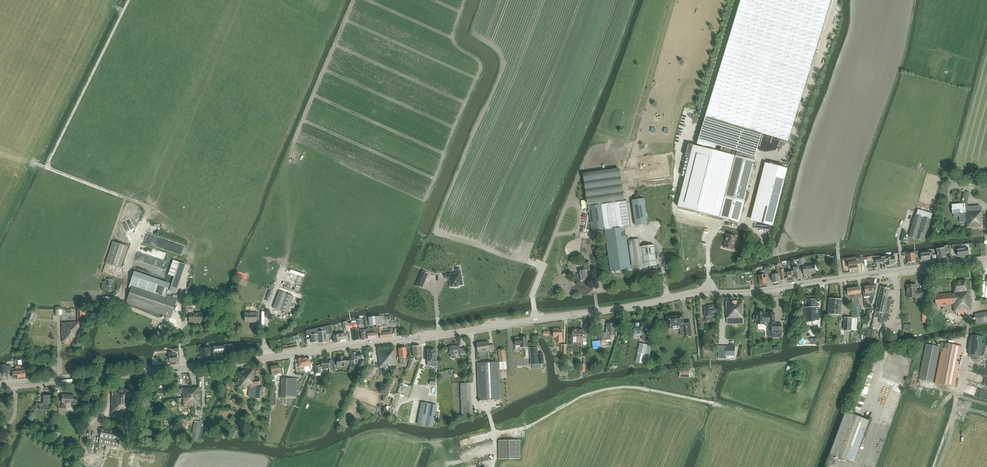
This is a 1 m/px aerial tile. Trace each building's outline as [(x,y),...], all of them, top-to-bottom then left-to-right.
[(728,43),(802,65),(810,68),(831,0),(741,0),(728,43)] [(728,43),(697,144),(702,146),(715,149),(716,145),(735,151),(736,156),(754,160),(762,134),(788,142),(791,133),(810,68),(802,65),(728,43)] [(735,155),(703,147),(688,207),(720,216),(720,217),(739,222),(744,202),(725,197),(720,196),(723,182),(728,183),(735,155)] [(736,156),(735,155),(728,183),(723,182),(720,196),(725,197),(744,202),(755,160),(754,160),(736,156)] [(773,226),(784,180),(787,169),(769,164),(767,175),(755,221),(773,226)] [(964,191),(962,204),(965,203),(965,205),(967,204),(970,192),(964,191)] [(623,195),(588,200),(589,206),(601,204),(624,201),(623,195)] [(636,225),(647,224),(644,198),(632,200),(636,225)] [(630,226),(627,201),(601,204),(605,229),(605,230),(607,243),(606,244),(610,272),(656,265),(656,262),(657,262),(658,257),(655,256),(653,245),(640,247),(639,239),(628,240),(632,265),(630,266),(626,241),(624,227),(630,226)] [(962,204),(952,204),(953,213),(959,213),(960,222),(966,222),(967,228),(984,227),(982,208),(980,205),(967,206),(967,204),(965,205),(965,203),(962,204)] [(605,229),(601,204),(589,206),(592,231),(605,230),(605,229)] [(909,237),(925,241),(931,219),(916,215),(909,237)] [(727,234),(724,247),(732,249),(735,236),(727,234)] [(113,241),(106,263),(120,268),(128,246),(113,241)] [(948,246),(945,247),(945,248),(937,249),(938,258),(946,257),(946,253),(949,252),(948,246)] [(968,247),(957,249),(958,256),(969,255),(968,247)] [(907,251),(903,252),(903,256),(907,255),(908,263),(916,261),(915,256),(919,255),(918,250),(911,252),(911,253),(907,254),(907,251)] [(930,255),(933,254),(932,251),(921,253),(922,260),(930,259),(930,255)] [(419,254),(415,266),(424,269),(428,256),(419,254)] [(883,255),(875,256),(876,263),(887,262),(887,265),(893,264),(893,263),(895,262),(895,256),(887,258),(887,256),(883,257),(883,255)] [(849,269),(858,267),(857,264),(863,263),(862,257),(856,258),(847,259),(847,263),(848,263),(849,269)] [(173,260),(168,274),(174,276),(179,262),(173,260)] [(176,293),(185,265),(179,262),(174,276),(169,290),(176,293)] [(578,274),(577,275),(578,279),(579,279),(580,279),(580,280),(587,280),(586,269),(587,269),(591,269),(590,263),(586,263),(584,264),(584,267),(582,268),(583,270),(579,270),(580,273),(578,274)] [(809,273),(815,273),(814,269),(815,268),(814,265),(802,267),(804,275),(809,274),(809,273)] [(651,279),(658,278),(657,268),(656,268),(656,266),(650,267),(650,271),(649,272),(650,276),(651,276),(651,279)] [(766,274),(771,274),(770,267),(764,268),(765,271),(761,271),(761,275),(758,275),(759,284),(761,284),(761,285),(763,284),(767,283),(766,274)] [(296,285),(300,271),(286,268),(283,281),(296,285)] [(446,275),(445,275),(446,280),(447,279),(449,279),(451,287),(455,287),(459,286),(463,285),(464,285),(463,285),(461,270),(461,269),(456,270),(457,273),(446,275)] [(783,270),(780,271),(781,280),(784,279),(784,276),(785,276),(786,281),(795,280),(794,272),(784,273),(783,270)] [(423,271),(419,278),(425,281),(429,274),(423,271)] [(129,287),(131,288),(133,283),(166,294),(169,284),(134,272),(129,287)] [(102,287),(102,288),(102,289),(103,290),(103,291),(104,292),(105,293),(106,294),(107,294),(108,294),(109,295),(110,295),(111,295),(111,294),(112,294),(113,294),(114,294),(114,293),(115,293),(115,292),(116,292),(116,291),(117,290),(117,289),(118,288),(118,287),(118,286),(118,285),(117,284),(117,283),(116,282),(115,281),(114,280),(113,279),(112,279),(111,279),(110,279),(109,279),(108,279),(107,279),(106,280),(105,280),(105,281),(104,281),(104,282),(103,282),(103,283),(103,284),(102,284),(102,285),(102,286),(102,287)] [(932,298),(934,312),(941,311),(941,305),(953,304),(954,312),(956,311),(956,313),(958,312),(959,315),(966,314),(966,310),(971,309),(969,291),(966,291),(965,280),(961,281),(961,280),(958,280),(958,281),(953,281),(954,292),(935,294),(935,297),(932,298)] [(126,303),(170,318),(177,298),(166,294),(133,283),(131,288),(126,303)] [(907,298),(923,297),(923,290),(917,290),(917,284),(907,285),(907,298)] [(863,297),(869,296),(873,297),(874,293),(873,293),(872,285),(864,286),(865,294),(863,294),(863,297)] [(881,287),(874,317),(880,318),(879,321),(882,322),(887,321),(887,320),(888,320),(892,300),(887,299),(890,289),(881,287)] [(852,298),(853,312),(854,318),(857,317),(853,288),(847,288),(847,291),(845,291),(846,297),(848,296),(848,295),(850,295),(851,298),(852,298)] [(273,307),(288,313),(294,297),(279,291),(273,307)] [(806,307),(803,307),(804,322),(808,322),(814,321),(818,320),(818,307),(815,307),(815,299),(806,299),(806,300),(805,300),(806,303),(806,307)] [(830,299),(829,315),(840,315),(841,299),(830,299)] [(726,319),(743,318),(743,302),(726,302),(726,319)] [(189,322),(202,322),(202,313),(192,313),(192,307),(184,306),(184,314),(189,314),(189,322)] [(714,306),(705,307),(705,315),(706,317),(707,321),(712,320),(713,320),(712,316),(719,316),(718,309),(718,306),(714,306)] [(77,322),(62,322),(62,342),(80,342),(80,322),(83,322),(83,315),(85,315),(85,310),(83,310),(77,310),(77,314),(77,315),(77,322)] [(755,315),(754,316),(754,320),(755,321),(756,321),(756,324),(765,324),(767,326),(767,338),(781,338),(781,331),(781,324),(772,324),(772,321),(774,321),(774,313),(768,313),(768,314),(764,314),(764,312),(763,312),(762,311),(759,311),(758,311),(758,312),(757,312),(757,315),(755,315)] [(251,321),(251,322),(257,323),(257,312),(244,312),(244,321),(251,321)] [(986,322),(986,312),(975,314),(976,324),(986,322)] [(381,316),(375,316),(376,325),(377,333),(380,333),(381,338),(393,337),(393,336),(392,329),(387,329),(387,326),(382,326),(381,316)] [(669,328),(680,327),(683,327),(684,335),(685,337),(692,336),(690,323),(690,320),(684,321),(683,316),(677,316),(676,316),(674,317),(674,316),(673,316),(673,317),(668,317),(667,318),(669,328)] [(643,340),(650,339),(650,334),(645,335),(643,323),(631,324),(633,334),(642,333),(643,340)] [(157,338),(163,340),(168,326),(161,324),(157,338)] [(596,341),(592,341),(593,349),(597,349),(601,348),(600,341),(611,339),(610,332),(614,332),(614,327),(613,327),(612,324),(606,324),(607,332),(602,332),(602,333),(599,333),(600,341),(596,341)] [(310,330),(306,331),(307,335),(307,339),(311,339),(311,343),(318,342),(318,343),(326,342),(325,335),(333,334),(332,326),(317,328),(314,329),(310,330)] [(375,339),(374,328),(366,329),(368,340),(375,339)] [(557,342),(562,342),(562,330),(558,330),(558,328),(554,328),(554,333),(552,333),(552,336),(557,336),(557,342)] [(573,338),(573,342),(582,343),(582,342),(586,342),(587,335),(583,335),(583,329),(573,328),(573,332),(573,338)] [(866,336),(874,338),(875,330),(868,328),(866,336)] [(340,339),(346,338),(346,334),(333,335),(334,342),(340,342),(340,339)] [(971,335),(969,355),(981,356),(983,336),(971,335)] [(517,338),(516,338),(515,338),(516,345),(521,345),(521,347),(528,346),(527,337),(520,338),(519,338),(517,338)] [(490,352),(494,351),(494,345),(490,345),(489,341),(482,342),(477,342),(478,351),(490,350),(490,352)] [(942,352),(936,382),(955,386),(962,347),(941,342),(939,351),(942,352)] [(640,343),(637,353),(645,355),(648,345),(640,343)] [(211,353),(233,351),(232,344),(224,345),(223,344),(211,345),(211,353)] [(684,352),(693,353),(693,345),(685,344),(684,352)] [(926,344),(919,379),(933,382),(940,347),(926,344)] [(405,355),(407,355),(406,347),(405,346),(403,346),(402,348),(398,348),(400,364),(403,364),(403,359),(406,359),(405,355)] [(421,355),(423,355),(422,349),(420,349),(420,346),(412,347),(414,357),(416,357),(417,360),(419,360),(419,356),(421,356),(421,355)] [(454,346),(449,346),(450,351),(451,351),(452,354),(451,355),(451,357),(452,358),(453,359),(454,358),(456,358),(456,356),(455,355),(460,354),(461,355),(465,354),(465,349),(460,349),(460,346),(454,347),(454,346)] [(737,355),(737,346),(731,346),(725,346),(725,348),(722,348),(722,346),(717,346),(717,358),(725,358),(725,355),(737,355)] [(200,348),(201,362),(211,361),(210,347),(200,348)] [(531,365),(544,364),(544,354),(538,354),(538,347),(530,348),(531,365)] [(390,366),(396,365),(394,349),(378,351),(379,367),(384,366),(384,367),(387,367),(388,367),(390,367),(390,366)] [(500,369),(507,369),(507,362),(505,349),(498,350),(500,362),(500,363),(498,363),(498,362),(478,362),(479,400),(500,399),(498,365),(500,365),(500,369)] [(436,350),(435,350),(428,350),(428,351),(427,362),(428,362),(432,362),(432,366),(437,366),(438,361),(435,361),(436,351),(436,350)] [(168,355),(169,361),(177,361),(176,354),(173,354),(173,352),(168,353),(168,355)] [(637,353),(635,362),(643,364),(645,357),(645,355),(637,353)] [(347,364),(349,364),(348,358),(346,358),(345,357),(343,358),(343,356),(338,357),(338,359),(336,359),(337,365),(340,365),(340,366),(342,365),(342,366),(347,365),(347,364)] [(298,368),(296,368),(296,373),(300,373),(299,370),(304,370),(304,367),(309,366),(310,366),(310,364),(313,363),(313,361),(310,361),(309,358),(308,358),(308,357),(305,357),(305,358),(301,359),(301,358),(297,359),(297,364),(298,368)] [(322,366),(315,366),(315,374),(316,373),(320,373),(321,373),(320,369),(330,368),(330,370),(333,370),(332,360),(321,361),(322,366)] [(11,366),(7,366),(7,374),(11,373),(11,375),(12,374),(13,378),(19,377),(17,361),(15,362),(15,368),(11,368),(11,366)] [(283,373),(282,368),(280,369),(280,365),(276,366),(275,365),(274,365),(274,366),(271,366),(272,374),(269,375),(270,380),(275,380),(274,375),(277,375),(277,374),(283,373)] [(248,370),(237,371),(239,388),(249,387),(248,396),(255,398),(261,399),(263,388),(258,387),(258,386),(259,385),(258,378),(255,378),(254,370),(248,370)] [(390,393),(397,379),(392,377),(386,391),(390,393)] [(281,396),(296,397),(296,379),(281,378),(281,396)] [(472,401),(471,383),(460,383),(461,401),(462,416),(474,416),(473,406),(472,406),(472,401)] [(199,387),(182,389),(179,389),(179,394),(182,394),(183,407),(196,406),(200,405),(199,387)] [(124,412),(130,412),(130,390),(112,390),(112,413),(124,413),(124,412)] [(48,404),(51,404),(52,395),(44,395),(43,403),(40,403),(39,410),(46,410),(47,405),(48,405),(48,404)] [(72,407),(77,407),(77,399),(73,398),(73,395),(62,395),(61,405),(59,405),(58,410),(65,410),(66,406),(64,406),(64,403),(72,403),(72,407)] [(421,402),(417,424),(433,428),(437,406),(421,402)] [(830,454),(854,463),(869,420),(845,412),(830,454)] [(191,438),(199,439),(202,423),(194,421),(191,438)] [(98,444),(118,448),(122,429),(116,428),(116,431),(101,428),(98,444)] [(49,439),(58,442),(60,434),(51,431),(49,439)] [(486,432),(464,438),(466,444),(488,439),(486,432)] [(520,440),(499,440),(499,459),(520,458),(520,440)] [(463,453),(464,460),(486,456),(485,449),(463,453)]
